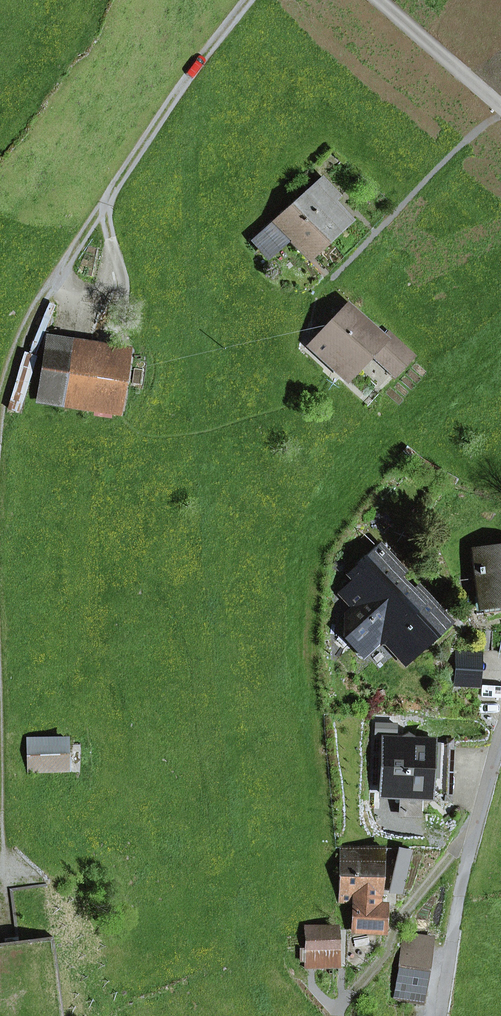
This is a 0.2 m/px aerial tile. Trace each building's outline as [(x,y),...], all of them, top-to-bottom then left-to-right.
[(337,194),(322,177),(296,199),(327,235),(347,218),(331,200),(337,194)] [(308,252),(327,235),(296,199),(276,216),(277,217),(252,238),(267,255),(292,234),(308,252)] [(371,351),(394,374),(411,356),(387,333),(381,340),(347,306),(310,344),(327,360),(334,352),(353,370),(371,351)] [(39,398),(116,410),(126,351),(49,339),(39,398)] [(481,596),(500,593),(500,548),(475,551),(481,596)] [(344,596),(355,608),(347,615),(346,634),(363,653),(376,641),(386,642),(404,661),(447,621),(418,590),(410,598),(391,578),(400,570),(381,549),(351,576),(358,583),(344,596)] [(500,603),(500,593),(481,596),(482,606),(500,603)] [(457,652),(456,684),(477,685),(479,654),(457,652)] [(440,803),(451,803),(455,738),(438,737),(438,743),(448,744),(446,796),(441,796),(440,803)] [(28,739),(28,771),(65,771),(65,739),(28,739)] [(385,741),(383,793),(402,794),(401,814),(416,815),(417,795),(419,795),(441,796),(446,796),(448,744),(438,743),(412,742),(407,739),(402,742),(385,741)] [(353,932),(384,933),(384,905),(378,905),(380,850),(340,848),(338,903),(354,903),(353,932)] [(304,927),(304,968),(336,968),(336,927),(304,927)] [(405,936),(396,998),(421,1001),(430,940),(405,936)]
